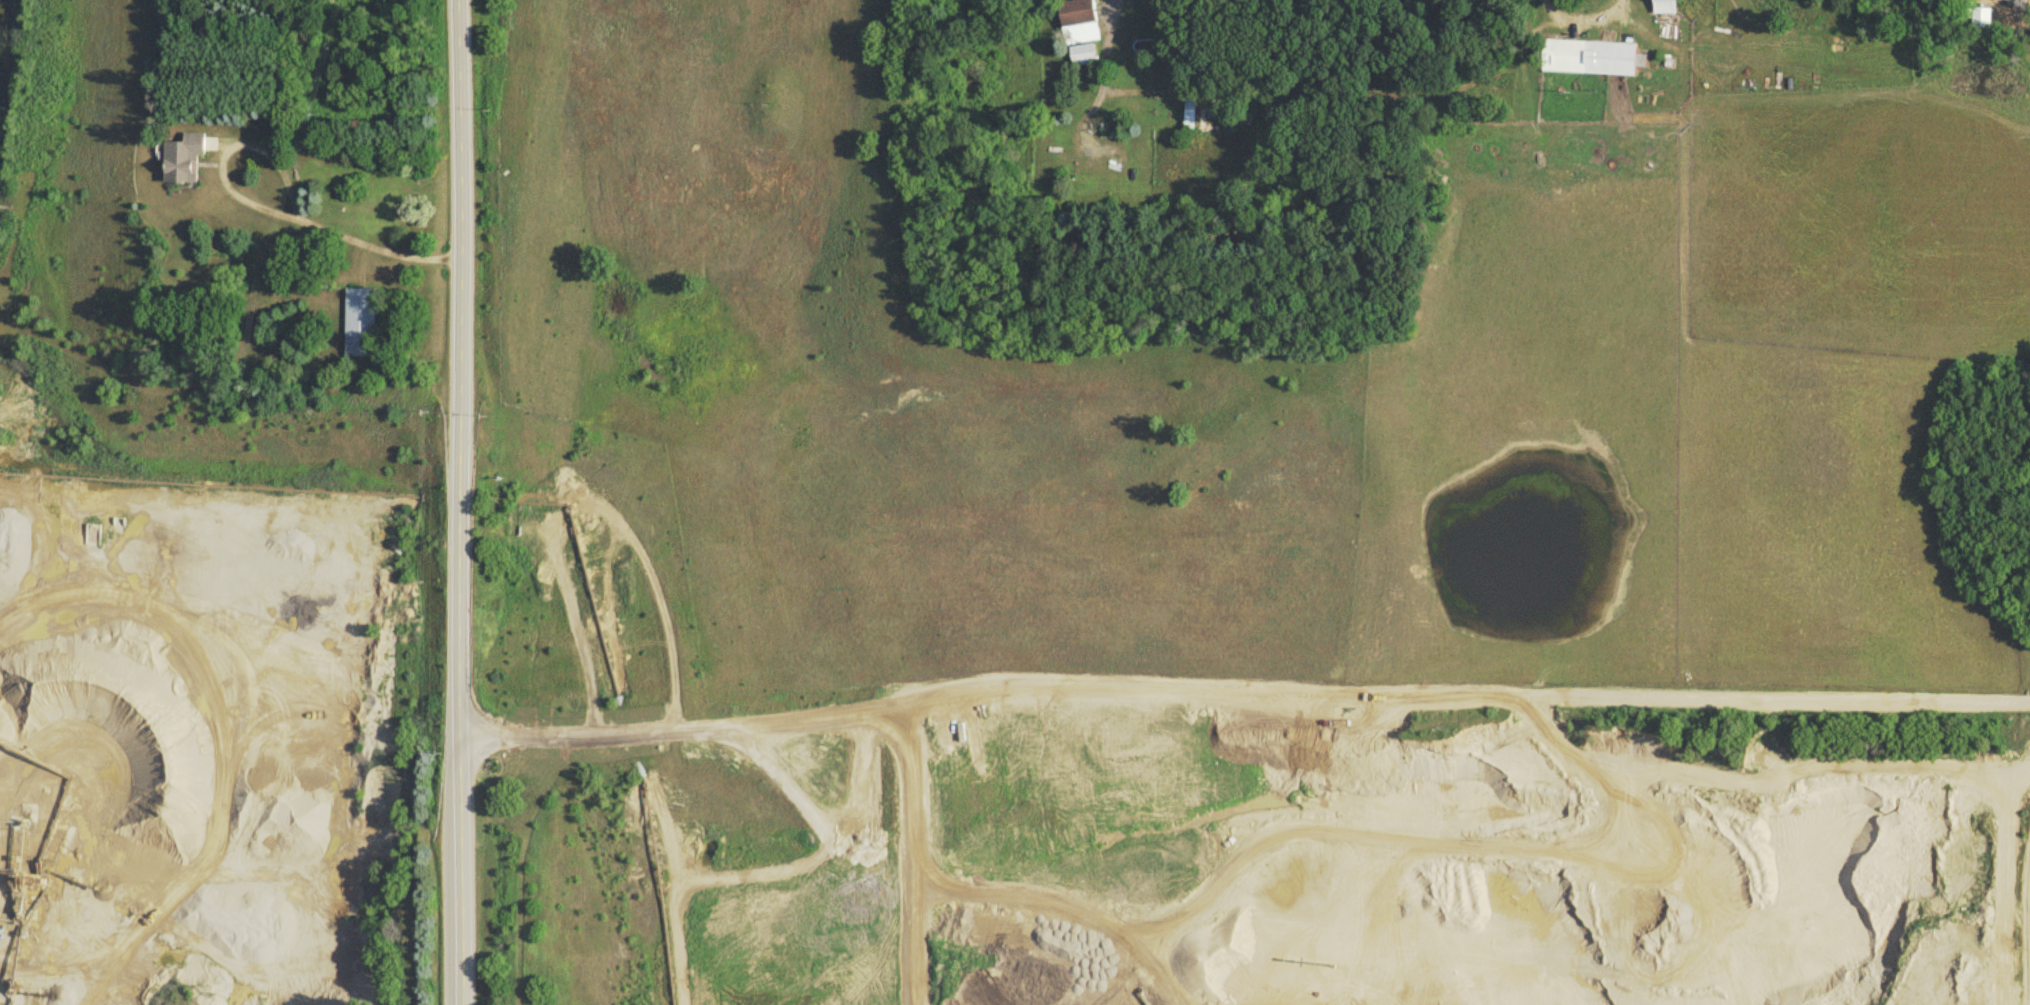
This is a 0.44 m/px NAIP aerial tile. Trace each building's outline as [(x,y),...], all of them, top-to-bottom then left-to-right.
[(1101,44),(1095,0),(1061,5),(1070,68),(1097,64),(1095,45),(1101,44)] [(1680,17),(1680,0),(1654,0),(1654,17),(1680,17)] [(1197,103),(1186,103),(1186,134),(1197,134),(1197,103)] [(1227,114),(1208,114),(1208,122),(1227,122),(1227,114)] [(166,163),(166,187),(198,188),(198,159),(206,159),(206,136),(185,136),(185,145),(161,145),(161,163),(166,163)] [(377,361),(377,292),(347,292),(347,361),(377,361)]
